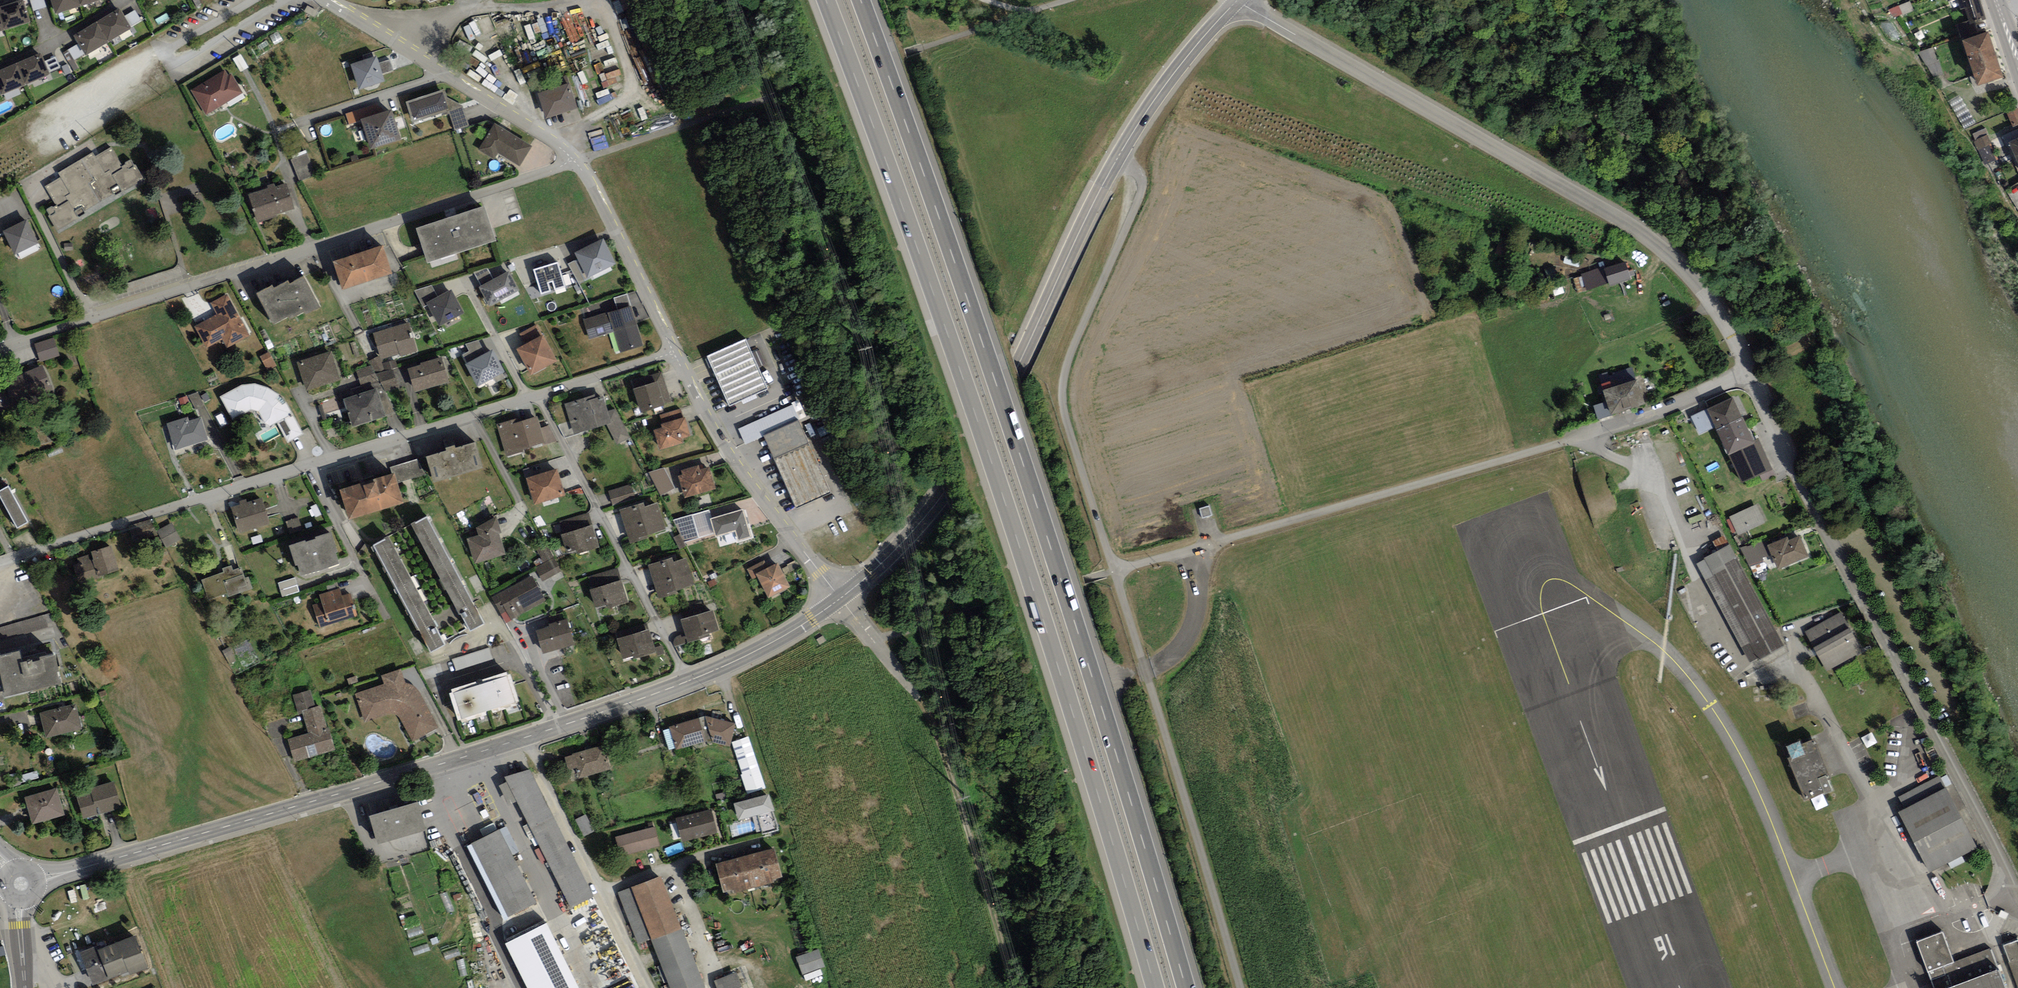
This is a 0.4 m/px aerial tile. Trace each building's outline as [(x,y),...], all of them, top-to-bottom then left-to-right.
[(0,6),(0,22),(3,32),(30,24),(23,0),(21,0),(0,6)] [(33,10),(47,7),(45,0),(31,0),(33,10)] [(78,6),(77,0),(50,0),(53,13),(78,6)] [(1979,0),(1963,0),(1959,1),(1963,14),(1967,13),(1970,21),(1970,22),(1972,21),(1984,17),(1979,0)] [(105,42),(127,29),(117,12),(95,24),(105,42)] [(493,18),(475,25),(481,40),(499,33),(493,18)] [(1970,21),(1958,25),(1961,37),(1975,32),(1972,21),(1970,22),(1970,21)] [(83,54),(105,42),(95,24),(73,37),(83,54)] [(1986,33),(1963,40),(1974,74),(1976,81),(1977,82),(2000,75),(1986,33)] [(1931,47),(1918,51),(1925,63),(1935,59),(1931,47)] [(22,83),(46,73),(38,55),(14,66),(22,83)] [(374,58),(350,66),(357,89),(381,81),(374,58)] [(22,83),(14,66),(0,72),(0,93),(22,83)] [(192,93),(204,113),(237,93),(225,72),(192,93)] [(535,94),(543,116),(573,107),(566,84),(535,94)] [(441,92),(407,103),(413,123),(448,112),(441,92)] [(361,117),(373,148),(404,136),(392,105),(361,117)] [(2013,124),(2017,122),(2017,111),(2016,107),(2007,111),(2013,124)] [(360,110),(348,114),(351,124),(364,120),(360,110)] [(527,146),(492,124),(477,148),(492,157),(496,152),(515,164),(527,146)] [(2002,135),(2006,144),(2015,164),(2017,170),(2017,128),(2002,135)] [(1992,148),(1985,134),(1973,140),(1977,148),(1980,147),(1983,152),(1992,148)] [(1987,162),(1996,157),(1992,148),(1983,152),(1987,162)] [(44,212),(54,229),(140,180),(130,163),(119,169),(108,149),(91,159),(89,155),(57,174),(59,177),(46,185),(57,205),(44,212)] [(305,155),(292,161),(300,179),(313,174),(305,155)] [(247,198),(255,222),(291,209),(283,186),(247,198)] [(481,207),(414,229),(425,263),(492,241),(481,207)] [(24,221),(3,232),(13,253),(35,242),(24,221)] [(601,241),(574,253),(585,276),(611,264),(601,241)] [(379,247),(332,262),(340,288),(387,272),(379,247)] [(555,263),(533,270),(540,292),(562,285),(555,263)] [(1623,264),(1605,269),(1610,284),(1628,279),(1623,264)] [(507,273),(479,289),(488,305),(516,290),(507,273)] [(255,293),(271,323),(285,316),(287,318),(301,311),(303,315),(317,307),(301,277),(287,284),(286,281),(271,289),(269,286),(255,293)] [(464,311),(451,288),(426,301),(439,325),(464,311)] [(218,315),(195,327),(205,346),(222,337),(226,344),(245,335),(225,297),(212,304),(218,315)] [(629,308),(584,321),(589,337),(614,330),(620,352),(640,346),(629,308)] [(373,335),(380,357),(395,352),(397,356),(415,351),(407,325),(373,335)] [(540,337),(516,349),(528,373),(552,360),(540,337)] [(52,340),(35,346),(39,361),(57,355),(52,340)] [(743,341),(707,356),(727,406),(764,390),(743,341)] [(505,370),(493,348),(466,362),(478,385),(505,370)] [(299,362),(305,386),(336,378),(330,354),(299,362)] [(408,369),(415,390),(447,381),(440,359),(408,369)] [(0,389),(0,409),(10,406),(8,399),(32,391),(26,373),(3,381),(6,387),(0,389)] [(1602,390),(1608,412),(1642,402),(1636,380),(1602,390)] [(655,382),(633,389),(640,411),(662,403),(655,382)] [(253,384),(239,386),(219,397),(231,417),(247,408),(257,412),(265,425),(274,420),(285,439),(298,432),(282,403),(276,394),(266,388),(253,384)] [(374,389),(342,399),(351,426),(383,415),(374,389)] [(595,393),(565,403),(573,432),(607,424),(617,444),(630,438),(616,409),(608,411),(603,394),(597,396),(595,393)] [(1732,399),(1691,418),(1698,434),(1715,426),(1740,481),(1769,468),(1757,440),(1752,442),(1732,399)] [(498,428),(505,454),(541,444),(534,418),(498,428)] [(661,428),(653,431),(658,448),(679,442),(678,437),(687,435),(682,419),(660,425),(661,428)] [(166,425),(173,448),(203,438),(197,420),(184,424),(183,420),(166,425)] [(796,423),(764,436),(794,507),(827,494),(796,423)] [(424,456),(431,480),(478,466),(471,443),(424,456)] [(677,487),(665,467),(649,471),(660,495),(677,487)] [(678,476),(684,496),(713,488),(708,469),(697,472),(696,467),(681,471),(682,476),(678,476)] [(554,470),(526,479),(533,502),(561,493),(554,470)] [(390,474),(339,489),(347,517),(398,502),(390,474)] [(630,484),(609,491),(613,504),(635,498),(630,484)] [(0,490),(0,500),(14,528),(25,522),(6,486),(0,490)] [(230,508),(237,532),(267,523),(260,499),(230,508)] [(655,502),(620,513),(628,540),(663,530),(655,502)] [(1729,518),(1737,534),(1762,523),(1754,507),(1729,518)] [(741,510),(710,519),(715,535),(733,530),(736,541),(749,537),(741,510)] [(425,518),(409,527),(466,633),(482,624),(425,518)] [(467,540),(473,562),(502,554),(496,533),(498,532),(495,520),(475,525),(478,537),(467,540)] [(174,522),(158,530),(166,548),(183,540),(174,522)] [(590,527),(560,535),(566,554),(595,546),(590,527)] [(288,545),(296,573),(336,561),(328,533),(288,545)] [(1768,546),(1777,568),(1807,556),(1800,537),(1787,542),(1786,539),(1768,546)] [(387,540),(371,548),(428,654),(444,645),(387,540)] [(540,550),(545,563),(537,566),(543,581),(563,573),(552,545),(540,550)] [(1712,574),(1704,578),(1750,663),(1783,645),(1729,545),(1703,558),(1712,574)] [(114,570),(108,547),(86,554),(92,576),(114,570)] [(648,566),(657,593),(691,583),(684,559),(670,564),(669,559),(648,566)] [(757,578),(767,597),(786,587),(774,565),(764,570),(761,564),(748,570),(752,580),(757,578)] [(239,569),(201,580),(207,601),(226,595),(227,598),(249,591),(245,577),(241,578),(239,569)] [(297,578),(280,583),(285,597),(301,592),(297,578)] [(493,599),(506,622),(542,601),(530,578),(493,599)] [(619,582),(591,590),(597,609),(625,601),(619,582)] [(313,607),(318,627),(354,616),(349,597),(313,607)] [(1841,611),(1805,631),(1818,655),(1827,669),(1863,649),(1841,611)] [(710,612),(680,622),(686,640),(716,631),(710,612)] [(535,633),(541,654),(571,645),(565,624),(535,633)] [(646,633),(617,641),(622,660),(651,652),(646,633)] [(459,670),(494,658),(491,648),(455,660),(459,670)] [(3,697),(57,684),(50,657),(17,665),(15,653),(0,657),(0,684),(3,697)] [(364,720),(380,714),(391,713),(399,717),(408,737),(434,728),(423,701),(417,693),(412,688),(404,685),(399,671),(381,677),(384,685),(355,695),(364,720)] [(504,678),(451,694),(459,720),(512,704),(504,678)] [(73,707),(39,715),(44,736),(78,728),(73,707)] [(286,740),(292,761),(332,749),(326,729),(324,730),(318,709),(303,713),(309,734),(286,740)] [(732,726),(702,719),(668,728),(674,748),(704,739),(728,745),(732,726)] [(748,784),(765,777),(749,736),(733,742),(748,784)] [(1806,752),(1789,758),(1805,800),(1833,789),(1828,778),(1832,777),(1816,736),(1802,742),(1806,752)] [(1800,738),(1784,744),(1789,758),(1806,752),(1802,742),(1800,738)] [(601,747),(565,759),(569,769),(575,767),(578,778),(608,768),(601,747)] [(506,781),(570,906),(590,896),(525,770),(506,781)] [(19,774),(7,778),(10,788),(23,784),(19,774)] [(1898,797),(1904,808),(1946,786),(1940,775),(1898,797)] [(76,799),(81,818),(117,808),(111,784),(90,790),(91,795),(76,799)] [(1904,808),(1899,811),(1929,870),(1977,846),(1946,786),(1904,808)] [(60,815),(54,790),(25,797),(32,822),(60,815)] [(771,790),(735,800),(740,818),(776,808),(771,790)] [(366,816),(374,843),(422,830),(415,803),(366,816)] [(676,821),(681,840),(716,831),(711,812),(676,821)] [(578,819),(586,836),(596,831),(588,814),(578,819)] [(653,830),(620,837),(624,853),(657,845),(653,830)] [(496,831),(471,844),(506,915),(531,903),(496,831)] [(772,850),(715,866),(722,893),(779,877),(772,850)] [(657,878),(620,893),(640,942),(650,938),(670,987),(699,987),(701,987),(657,878)] [(2001,909),(1998,916),(2006,919),(2008,916),(2009,913),(2001,909)] [(526,987),(574,987),(543,925),(504,944),(526,987)] [(1916,942),(1931,984),(1932,987),(2003,987),(1989,948),(1953,961),(1942,932),(1916,942)] [(2001,945),(2017,987),(2017,940),(2017,938),(2003,944),(2001,945)] [(81,958),(90,983),(115,974),(116,977),(142,967),(132,939),(81,958)] [(795,958),(801,973),(821,966),(816,951),(795,958)] [(715,981),(718,987),(740,987),(734,974),(715,981)]
